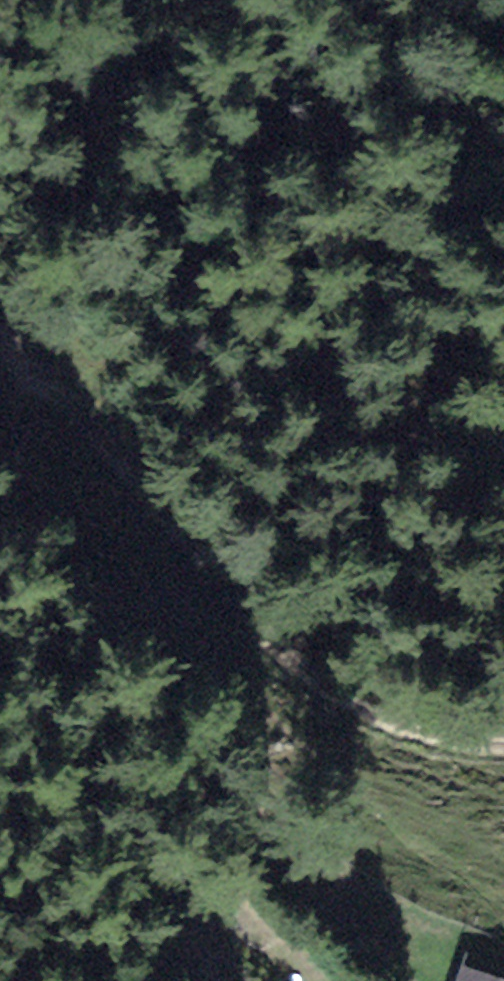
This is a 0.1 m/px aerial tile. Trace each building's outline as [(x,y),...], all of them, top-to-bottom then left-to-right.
[(466,971),(463,980),(496,980),(466,971)]
